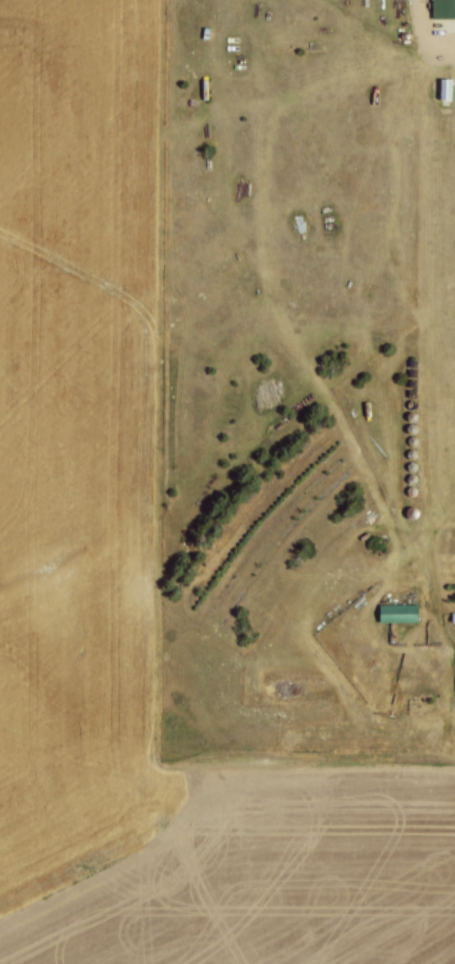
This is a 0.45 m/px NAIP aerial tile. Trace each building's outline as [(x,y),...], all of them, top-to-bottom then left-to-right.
[(428,18),(454,17),(454,0),(427,0),(428,18)] [(408,412),(409,411),(410,409),(410,408),(409,406),(409,405),(407,404),(406,404),(404,404),(403,405),(402,405),(401,407),(401,408),(401,409),(402,411),(403,412),(404,413),(405,413),(407,413),(408,412)] [(409,424),(410,422),(410,421),(410,419),(410,418),(409,417),(408,416),(406,416),(405,416),(403,416),(402,417),(402,418),(401,420),(402,421),(402,423),(403,424),(404,424),(406,425),(407,424),(409,424)] [(409,436),(410,434),(411,433),(411,431),(410,430),(410,429),(408,428),(407,428),(405,428),(404,428),(403,429),(402,430),(402,432),(402,433),(403,434),(404,436),(405,436),(406,436),(408,436),(409,436)] [(410,448),(411,447),(411,445),(412,444),(411,442),(410,441),(409,440),(407,440),(406,440),(405,440),(404,441),(403,443),(403,444),(403,445),(403,447),(404,448),(406,448),(407,449),(408,448),(410,448)] [(409,462),(410,460),(411,459),(411,457),(411,456),(410,455),(408,454),(407,453),(406,454),(404,454),(403,455),(402,456),(402,458),(402,459),(403,460),(404,461),(405,462),(407,462),(408,462),(409,462)] [(409,473),(410,472),(410,470),(411,469),(410,467),(409,466),(408,465),(406,465),(405,465),(404,466),(403,466),(402,468),(402,469),(402,470),(402,472),(403,473),(405,474),(406,474),(407,474),(409,473)] [(409,486),(410,485),(411,483),(411,482),(410,480),(409,479),(408,478),(407,478),(405,478),(404,478),(403,479),(402,481),(402,482),(402,483),(403,485),(403,486),(405,486),(406,487),(408,487),(409,486)] [(409,498),(410,497),(410,496),(410,494),(410,493),(409,491),(408,490),(406,490),(405,490),(403,491),(402,492),(402,493),(401,494),(402,496),(402,497),(403,498),(404,499),(406,499),(407,499),(409,498)] [(410,521),(411,520),(412,518),(412,516),(411,514),(409,512),(408,511),(406,510),(404,511),(402,511),(400,513),(399,515),(399,517),(399,519),(400,521),(402,522),(404,523),(406,523),(408,523),(410,521)] [(374,609),(374,624),(410,625),(411,609),(374,609)]
